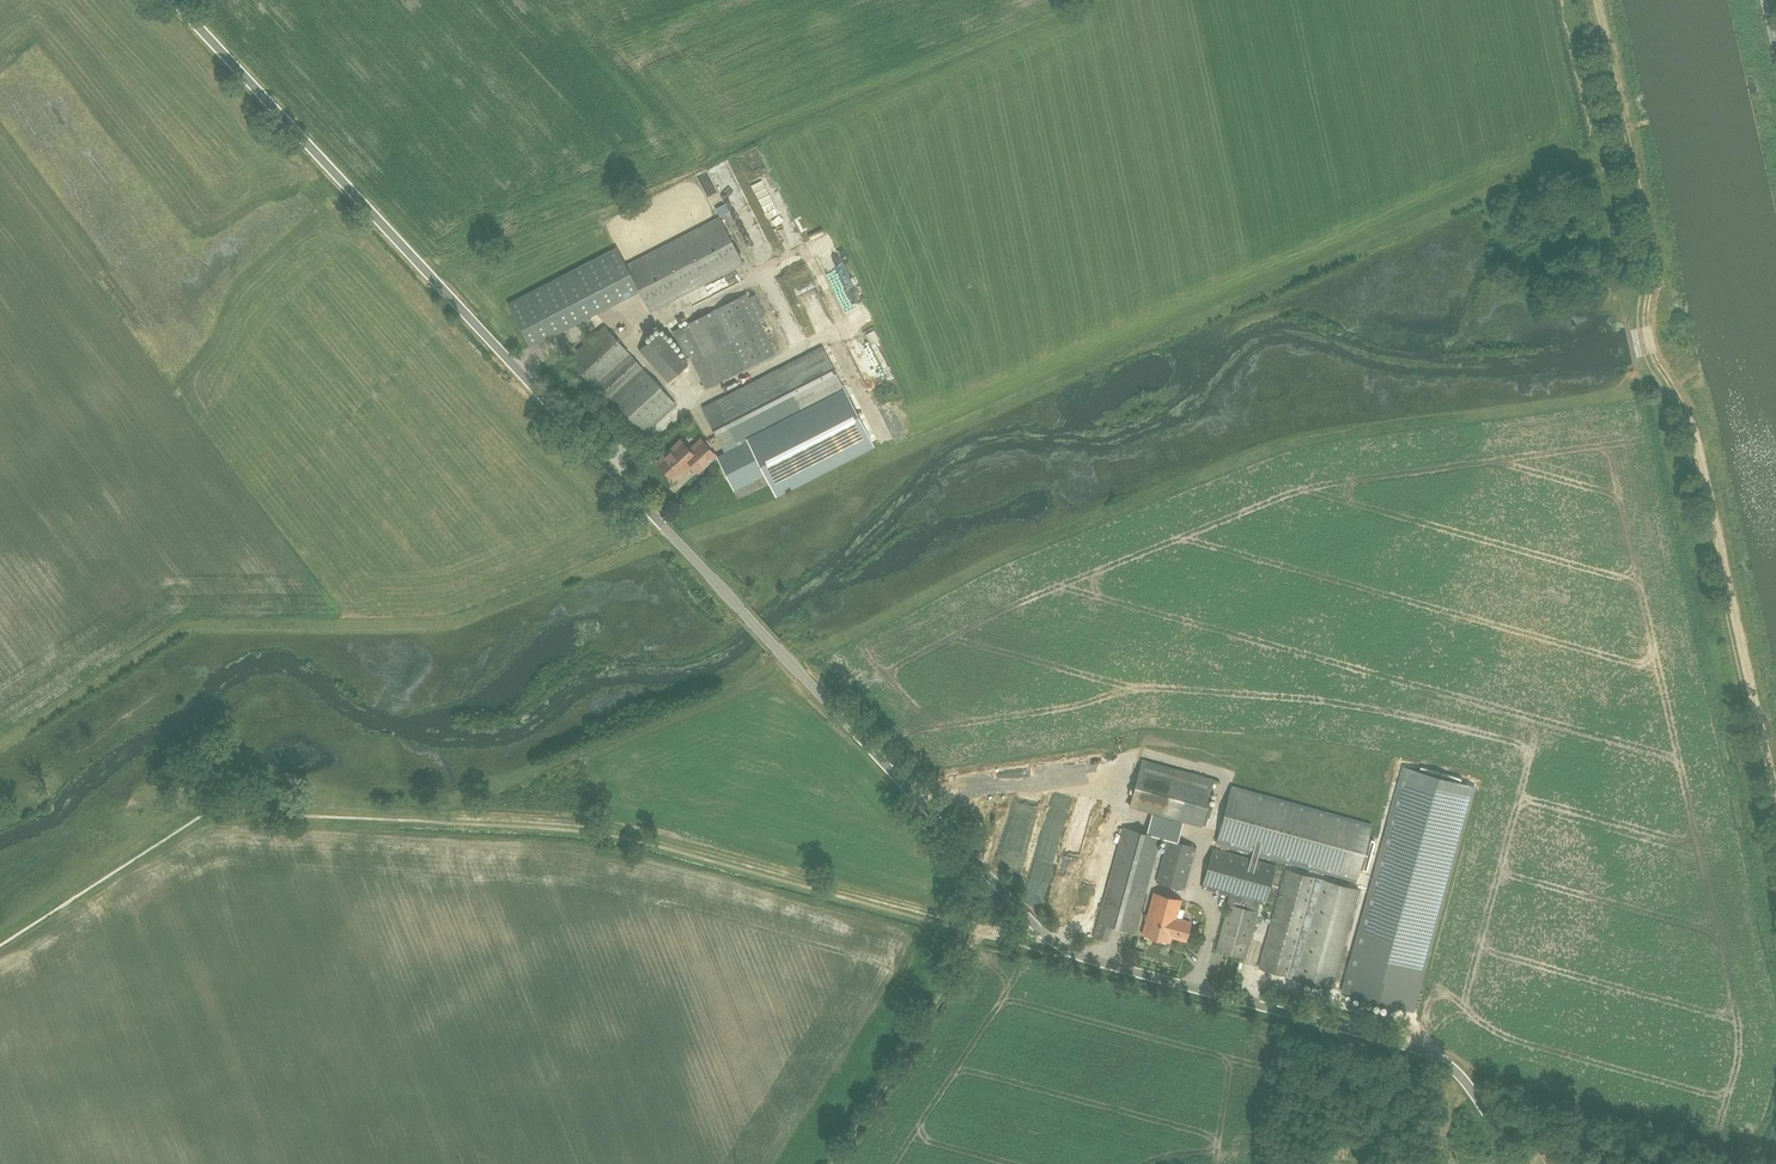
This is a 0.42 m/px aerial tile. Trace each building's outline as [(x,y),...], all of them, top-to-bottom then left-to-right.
[(629,265),(636,280),(652,310),(741,264),(718,219),(629,265)] [(819,232),(830,227),(828,222),(817,227),(819,232)] [(638,291),(617,248),(509,304),(531,346),(638,291)] [(835,253),(822,258),(828,272),(840,267),(835,253)] [(705,389),(776,353),(747,293),(672,331),(686,359),(689,357),(705,389)] [(676,403),(604,326),(569,359),(641,436),(676,403)] [(799,326),(788,328),(789,334),(800,332),(799,326)] [(669,381),(688,363),(659,331),(639,350),(669,381)] [(822,347),(703,408),(725,453),(727,455),(726,456),(726,457),(724,462),(725,468),(727,473),(730,478),(735,481),(741,482),(746,482),(765,473),(776,495),(873,445),(822,347)] [(657,462),(673,479),(691,463),(698,471),(715,455),(702,440),(690,451),(681,441),(657,462)] [(1143,760),(1130,806),(1201,826),(1214,780),(1143,760)] [(1421,767),(1420,771),(1419,774),(1403,770),(1342,991),(1413,1010),(1475,790),(1459,785),(1459,783),(1461,784),(1462,779),(1461,778),(1442,772),(1439,780),(1438,780),(1441,772),(1421,767)] [(1227,904),(1229,904),(1216,951),(1241,957),(1256,902),(1265,905),(1275,866),(1256,861),(1258,854),(1356,881),(1372,825),(1232,786),(1216,843),(1253,853),(1251,860),(1213,849),(1202,888),(1229,895),(1227,904)] [(1178,841),(1183,822),(1152,813),(1146,832),(1178,841)] [(1134,933),(1161,837),(1124,827),(1100,820),(1069,930),(1094,937),(1107,941),(1111,926),(1134,933)] [(1185,890),(1196,847),(1168,839),(1157,882),(1185,890)] [(1259,968),(1331,988),(1359,889),(1286,869),(1259,968)] [(1176,918),(1177,912),(1181,900),(1154,892),(1143,934),(1169,942),(1171,935),(1176,936),(1175,938),(1186,941),(1191,922),(1176,918)] [(1552,1148),(1542,1155),(1548,1163),(1563,1163),(1552,1148)]
